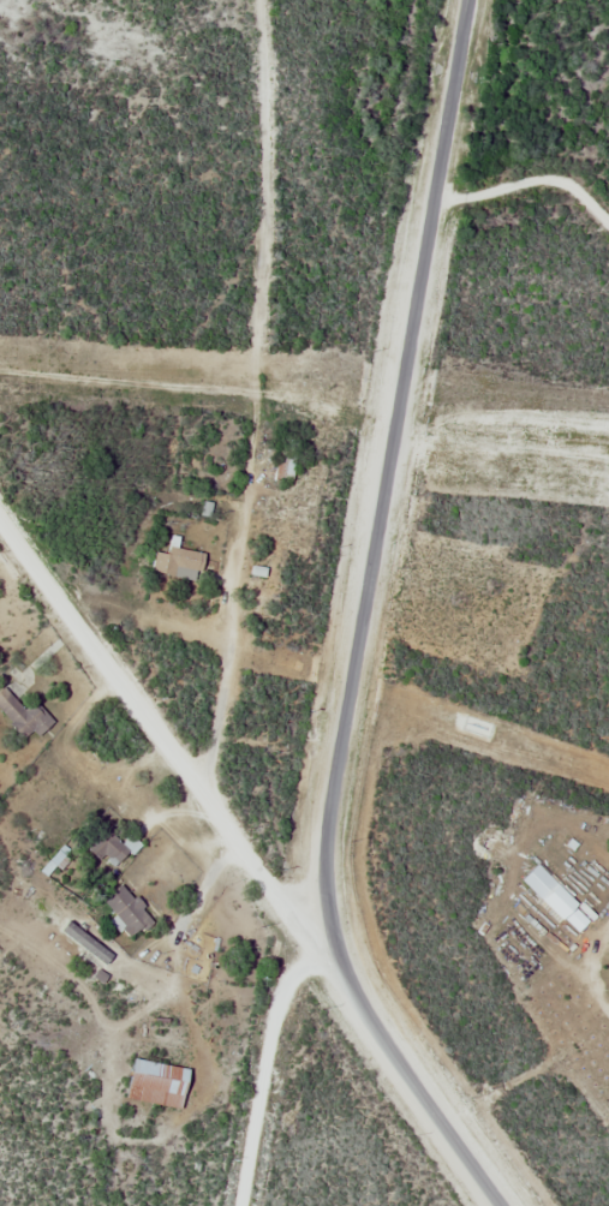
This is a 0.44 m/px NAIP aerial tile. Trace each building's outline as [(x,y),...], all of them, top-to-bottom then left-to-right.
[(296,450),(279,448),(275,480),(291,482),(296,450)] [(153,570),(174,577),(175,573),(198,580),(206,554),(171,544),(167,555),(159,553),(153,570)] [(5,690),(0,694),(0,712),(26,738),(33,731),(39,737),(54,723),(36,704),(27,712),(5,690)] [(131,854),(105,827),(87,845),(114,871),(131,854)] [(126,885),(105,899),(130,938),(152,924),(126,885)] [(183,1110),(190,1070),(135,1059),(127,1099),(183,1110)]
